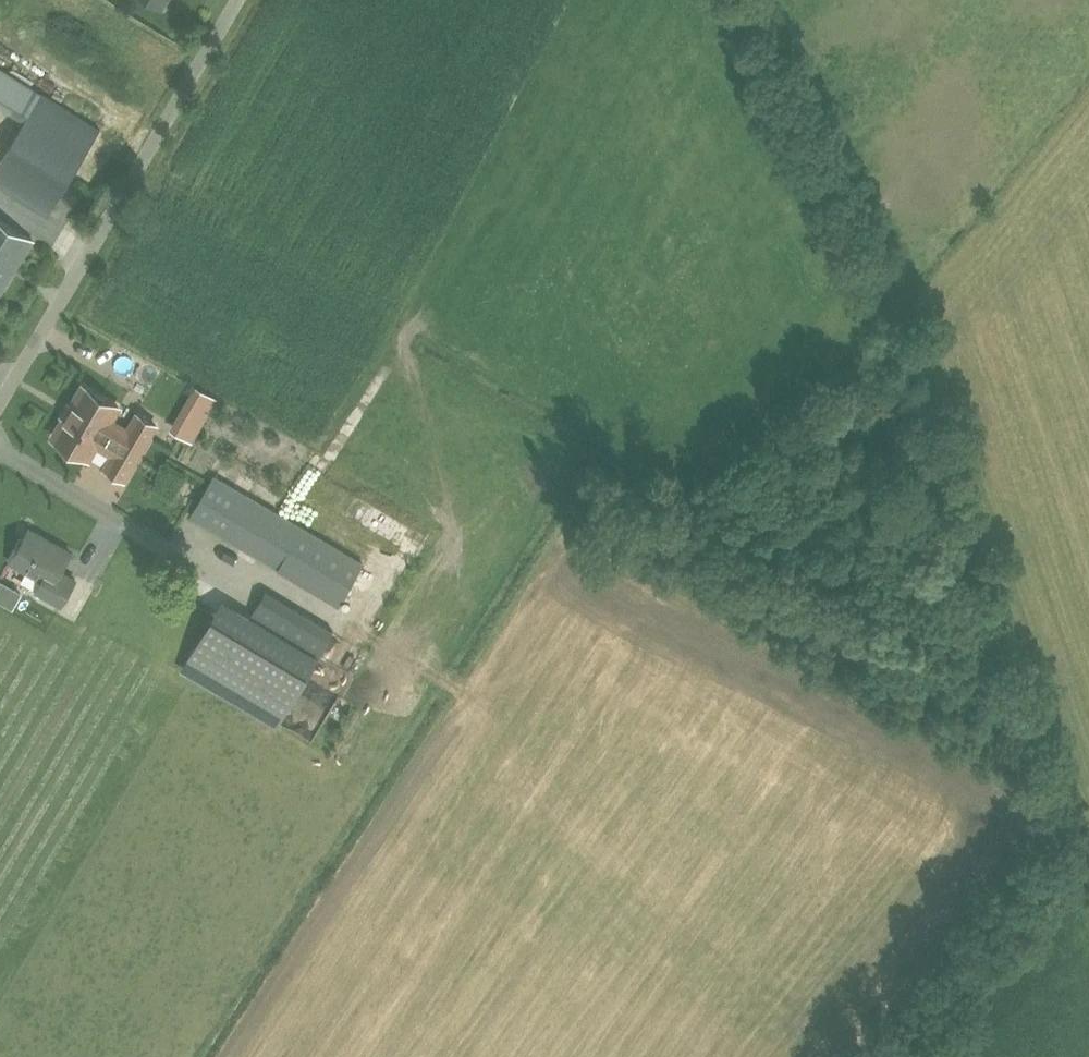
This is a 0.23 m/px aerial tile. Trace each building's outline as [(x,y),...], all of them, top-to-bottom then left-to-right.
[(42,93),(41,92),(41,93),(0,66),(0,102),(26,118),(0,160),(0,184),(48,214),(100,129),(42,93)] [(33,239),(0,218),(0,293),(33,239)] [(118,406),(83,385),(53,435),(89,456),(97,444),(113,454),(106,466),(125,477),(156,424),(137,413),(128,429),(111,419),(118,406)] [(214,399),(192,386),(176,413),(184,417),(176,431),(191,439),(214,399)] [(340,602),(363,562),(214,475),(191,515),(340,602)] [(62,604),(76,579),(61,571),(71,552),(29,528),(11,560),(52,584),(46,595),(62,604)] [(12,610),(21,594),(0,582),(0,603),(12,610)] [(266,590),(252,614),(284,634),(299,609),(266,590)] [(279,722),(308,673),(212,616),(183,665),(279,722)]
